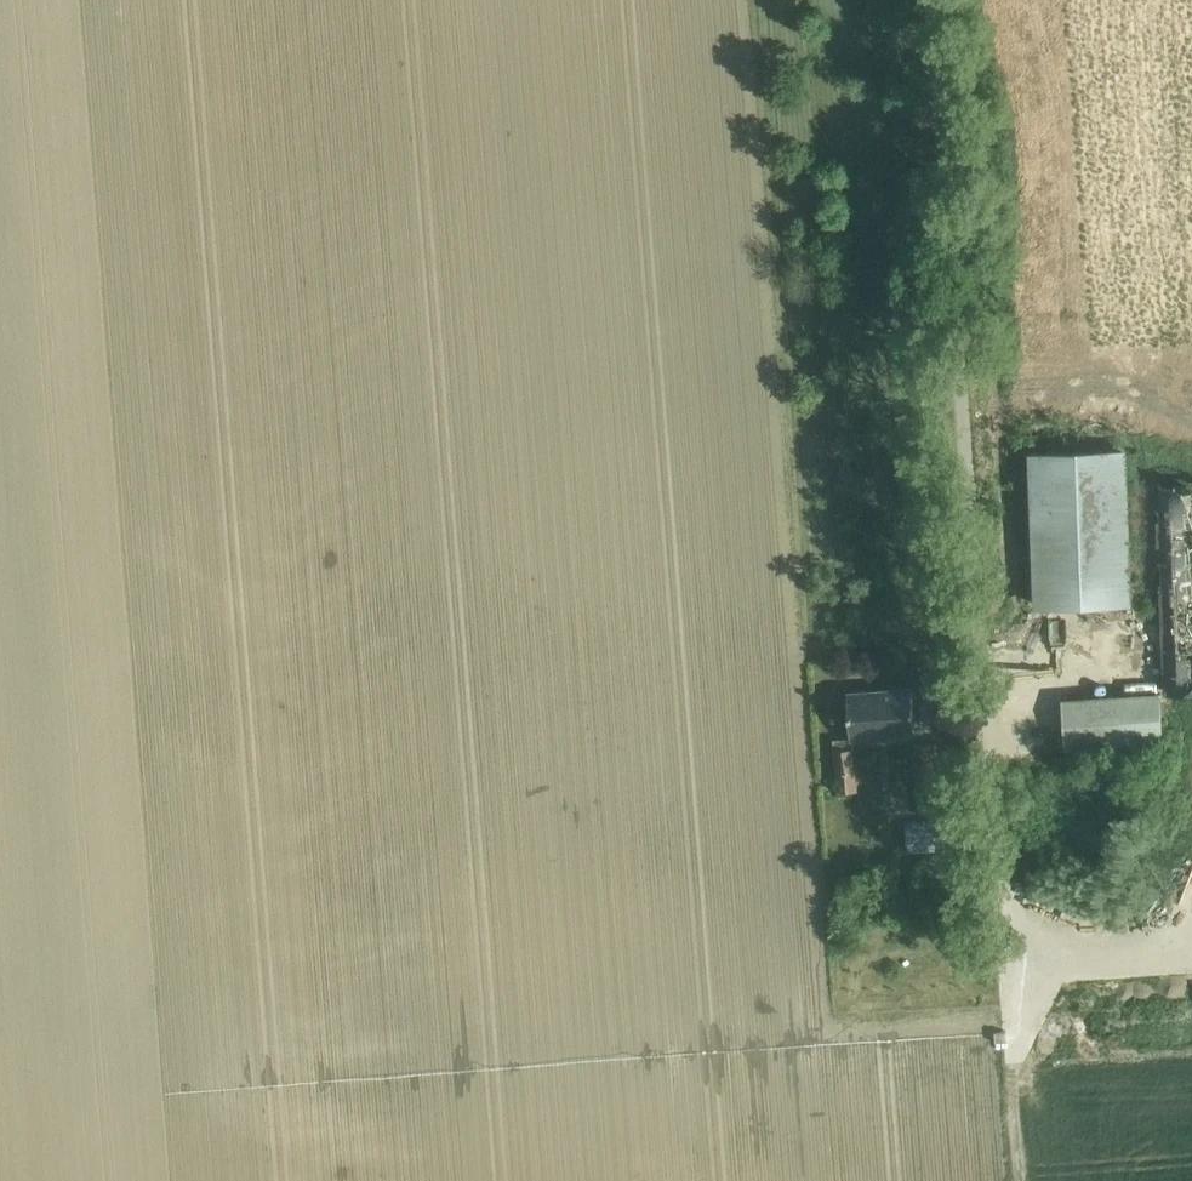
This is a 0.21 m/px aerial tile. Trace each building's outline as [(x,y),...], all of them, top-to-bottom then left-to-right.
[(1031,457),(1037,606),(1130,602),(1125,453),(1031,457)] [(1167,693),(1191,691),(1191,488),(1159,489),(1167,693)] [(849,693),(852,740),(915,736),(912,689),(849,693)] [(1063,701),(1066,750),(1164,743),(1160,694),(1063,701)] [(915,746),(918,788),(935,787),(932,744),(915,746)] [(834,751),(837,794),(856,793),(854,750),(834,751)] [(914,816),(915,843),(937,843),(936,815),(914,816)]
